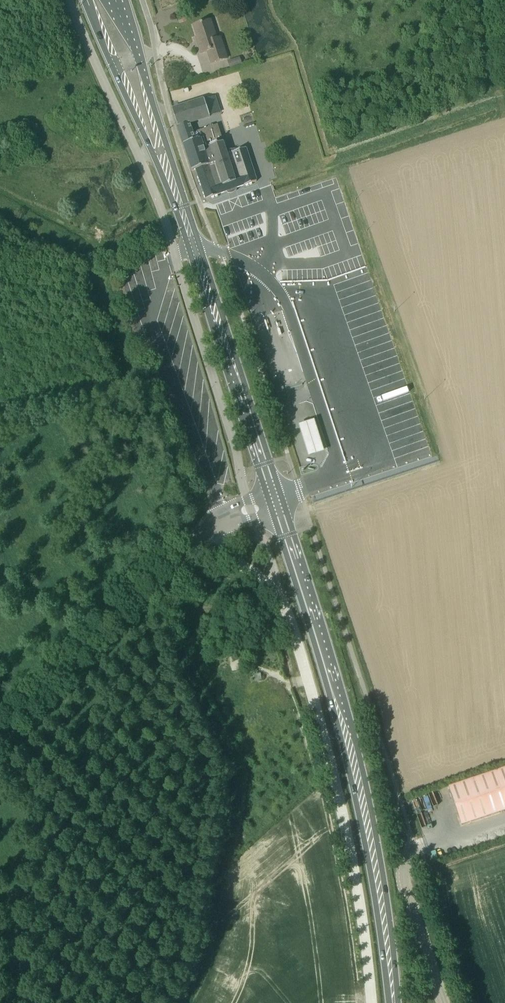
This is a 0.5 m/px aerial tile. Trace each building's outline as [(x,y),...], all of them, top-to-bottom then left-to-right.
[(221,36),(215,38),(210,20),(193,25),(200,45),(198,46),(201,53),(207,51),(211,63),(228,58),(221,36)] [(228,61),(230,68),(242,64),(240,57),(228,61)] [(227,154),(217,126),(197,132),(194,133),(191,122),(209,116),(204,99),(172,109),(181,137),(192,170),(195,169),(196,171),(207,199),(209,198),(219,195),(218,194),(244,185),(245,186),(255,182),(257,181),(245,148),(227,154)] [(361,249),(334,259),(337,265),(363,255),(361,249)] [(341,301),(373,291),(372,286),(339,296),(341,301)] [(387,318),(359,325),(361,330),(388,324),(387,318)] [(314,423),(298,428),(309,460),(324,455),(314,423)] [(449,786),(462,825),(504,810),(504,794),(497,770),(449,786)]
